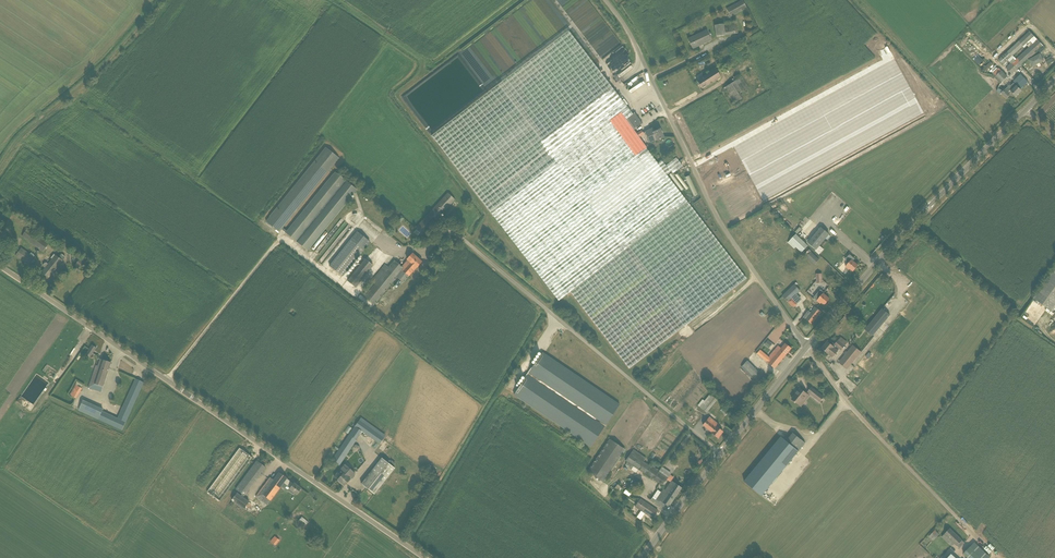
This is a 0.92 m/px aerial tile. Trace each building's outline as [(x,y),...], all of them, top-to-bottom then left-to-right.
[(746,8),(742,0),(741,0),(725,8),(729,17),(746,8)] [(737,33),(736,22),(714,25),(716,36),(737,33)] [(706,30),(688,39),(692,49),(711,40),(706,30)] [(628,118),(633,114),(568,31),(432,135),(490,212),(621,112),(634,130),(635,129),(632,125),(633,124),(628,118)] [(1007,52),(1008,53),(999,60),(1003,64),(1023,46),(1034,36),(1030,32),(1019,42),(1007,52)] [(1043,46),(1037,40),(1014,61),(1013,60),(1011,63),(1006,68),(1012,74),(1020,67),(1043,46)] [(746,49),(743,44),(737,48),(740,53),(746,49)] [(1040,54),(1029,60),(1032,67),(1044,61),(1040,54)] [(974,61),(978,65),(983,60),(979,55),(974,61)] [(991,62),(983,70),(986,73),(993,65),(991,62)] [(492,83),(507,73),(503,68),(499,63),(497,65),(496,64),(491,67),(493,71),(491,73),(494,77),(490,80),(492,83)] [(715,69),(697,81),(702,89),(721,77),(715,69)] [(1008,77),(1001,71),(996,76),(1002,82),(1008,77)] [(1028,82),(1021,75),(1019,77),(1019,78),(1015,83),(1021,89),(1024,86),(1023,86),(1025,84),(1025,85),(1028,82)] [(742,76),(723,86),(732,103),(742,98),(739,92),(748,87),(742,76)] [(1011,92),(1016,96),(1021,91),(1014,83),(1011,86),(1010,85),(1002,93),(1007,98),(1010,95),(1008,93),(1010,91),(1011,92)] [(629,368),(746,279),(666,174),(670,171),(666,166),(661,160),(657,163),(646,148),(647,148),(634,130),(621,112),(490,212),(558,301),(570,292),(629,368)] [(632,125),(635,129),(642,123),(635,113),(633,114),(628,118),(633,124),(632,125)] [(645,132),(648,139),(655,136),(657,140),(664,137),(660,129),(653,132),(652,129),(645,132)] [(282,229),(308,250),(357,190),(335,172),(287,231),(283,228),(339,158),(326,148),(266,221),(279,232),(282,229)] [(673,173),(683,166),(676,158),(666,166),(670,171),(671,171),(673,173)] [(689,175),(684,177),(693,196),(697,194),(689,175)] [(415,229),(422,235),(455,200),(448,193),(415,229)] [(43,252),(49,244),(28,228),(22,236),(43,252)] [(829,234),(821,228),(808,243),(816,250),(829,234)] [(330,266),(342,276),(370,242),(357,232),(330,266)] [(796,234),(790,241),(802,252),(808,246),(796,234)] [(22,248),(16,256),(30,266),(35,258),(34,257),(35,255),(32,253),(30,254),(22,248)] [(814,264),(819,260),(811,252),(807,257),(814,264)] [(408,260),(402,267),(404,268),(397,277),(400,280),(403,283),(416,268),(422,262),(412,253),(407,259),(408,260)] [(56,269),(63,260),(62,260),(65,257),(62,254),(59,257),(54,254),(51,258),(53,259),(49,264),(56,269)] [(850,269),(853,271),(858,265),(853,261),(854,259),(850,255),(845,260),(849,263),(846,267),(849,270),(850,269)] [(81,258),(75,266),(80,270),(86,262),(81,258)] [(373,265),(365,259),(348,281),(355,287),(373,265)] [(374,305),(397,277),(404,268),(402,267),(394,260),(388,267),(384,264),(371,281),(375,284),(364,297),(374,305)] [(43,267),(46,268),(42,272),(49,277),(52,273),(56,269),(49,264),(47,263),(45,263),(43,265),(43,267)] [(1054,309),(1054,268),(1033,298),(1053,312),(1054,309)] [(794,285),(783,296),(788,302),(800,291),(794,285)] [(822,302),(825,305),(830,299),(824,294),(825,293),(821,290),(814,298),(821,303),(822,302)] [(816,318),(821,311),(815,307),(811,313),(808,311),(803,317),(806,319),(811,324),(816,318)] [(890,315),(883,309),(865,330),(873,336),(890,315)] [(831,344),(828,342),(822,349),(828,354),(833,357),(838,351),(840,349),(841,350),(845,346),(838,340),(835,344),(833,343),(832,343),(831,344)] [(781,348),(778,346),(766,361),(775,368),(777,365),(792,348),(785,344),(781,348)] [(851,364),(857,356),(850,350),(843,358),(851,364)] [(513,394),(591,446),(619,404),(542,352),(513,394)] [(100,367),(96,365),(89,388),(101,392),(111,362),(103,360),(100,367)] [(762,376),(747,360),(741,366),(756,382),(762,376)] [(144,382),(136,379),(118,418),(126,422),(144,382)] [(77,382),(69,395),(76,398),(82,388),(79,386),(81,384),(77,382)] [(812,387),(808,392),(820,402),(824,397),(812,387)] [(799,405),(808,394),(800,388),(792,399),(799,405)] [(697,405),(705,412),(716,400),(709,394),(704,400),(702,399),(697,405)] [(103,409),(83,400),(79,410),(122,430),(126,422),(118,418),(102,411),(103,409)] [(718,438),(723,432),(717,426),(718,424),(709,417),(703,425),(712,432),(711,433),(718,438)] [(355,426),(362,431),(380,444),(384,438),(359,420),(355,426)] [(356,439),(362,431),(355,426),(349,435),(332,460),(339,465),(356,440),(356,439)] [(793,433),(787,441),(799,451),(806,443),(793,433)] [(609,439),(588,471),(603,482),(625,450),(609,439)] [(219,501),(251,457),(238,447),(206,492),(219,501)] [(668,478),(631,453),(626,461),(663,486),(668,478)] [(382,458),(361,484),(374,494),(395,468),(382,458)] [(236,489),(244,496),(266,467),(257,460),(236,489)] [(334,476),(344,486),(355,474),(345,465),(334,476)] [(287,479),(287,478),(279,472),(274,480),(270,477),(256,496),(267,505),(284,483),(287,479)] [(294,484),(287,479),(284,483),(291,488),(289,491),(293,494),(294,493),(297,494),(301,488),(294,483),(294,484)] [(682,488),(671,481),(665,490),(663,493),(661,492),(654,502),(666,510),(682,488)] [(614,487),(620,492),(623,488),(617,484),(614,487)] [(230,501),(243,508),(247,499),(234,493),(230,501)] [(635,507),(653,519),(658,511),(640,499),(635,507)] [(298,520),(304,525),(307,522),(302,516),(298,520)] [(965,543),(950,528),(944,534),(951,540),(948,543),(952,547),(955,544),(957,546),(959,548),(965,543)] [(932,539),(938,533),(935,530),(929,536),(932,539)] [(275,545),(280,540),(275,536),(271,542),(275,545)] [(970,547),(964,553),(968,557),(981,557),(970,547)]
